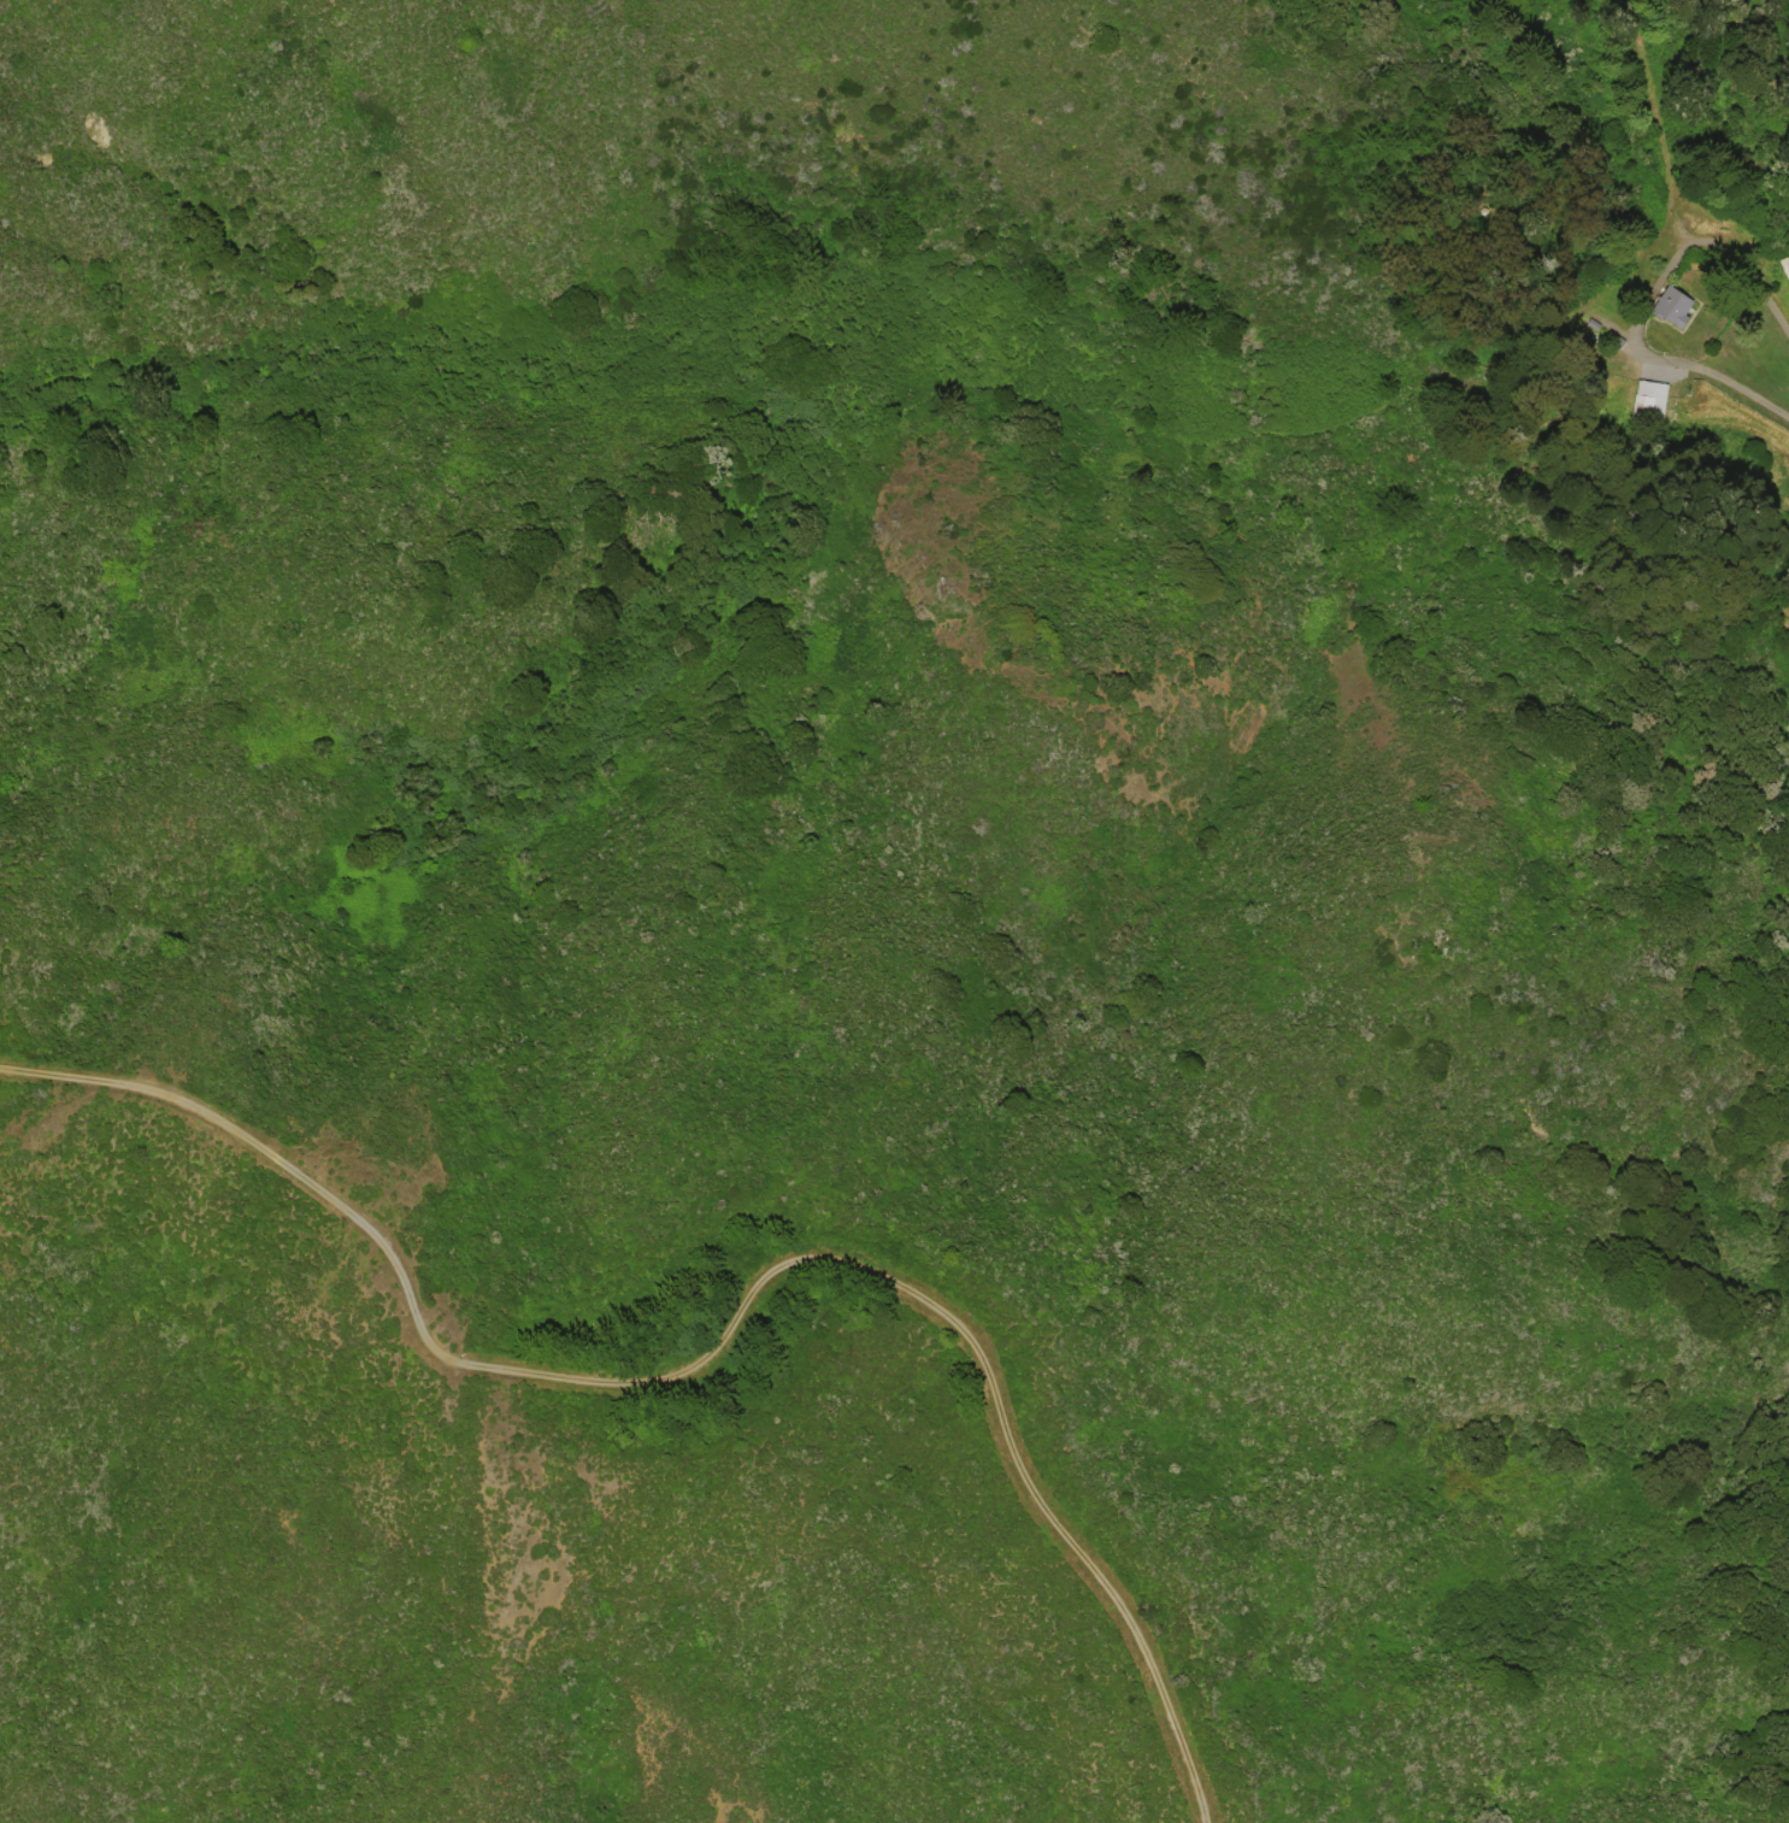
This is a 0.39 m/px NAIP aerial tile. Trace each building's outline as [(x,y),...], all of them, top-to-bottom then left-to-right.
[(1787,255),(1777,260),(1788,286),(1788,260),(1787,255)] [(1649,312),(1669,283),(1699,302),(1679,333),(1649,312)] [(1629,419),(1636,378),(1667,383),(1660,425),(1629,419)]
